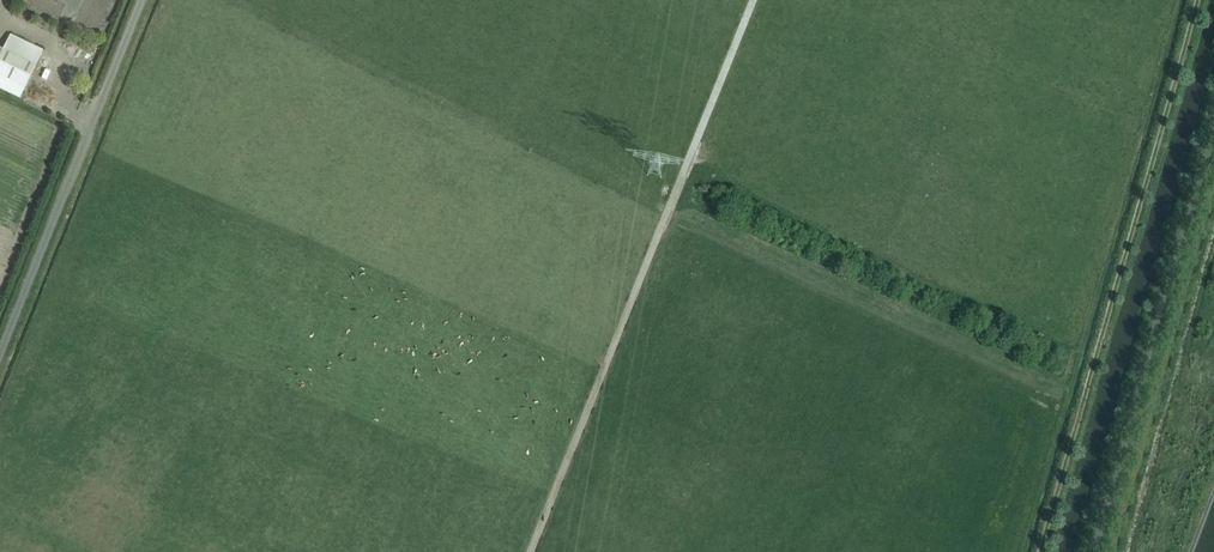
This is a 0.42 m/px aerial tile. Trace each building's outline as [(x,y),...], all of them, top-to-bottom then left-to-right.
[(20,98),(43,50),(11,34),(0,56),(0,89),(20,98)]
